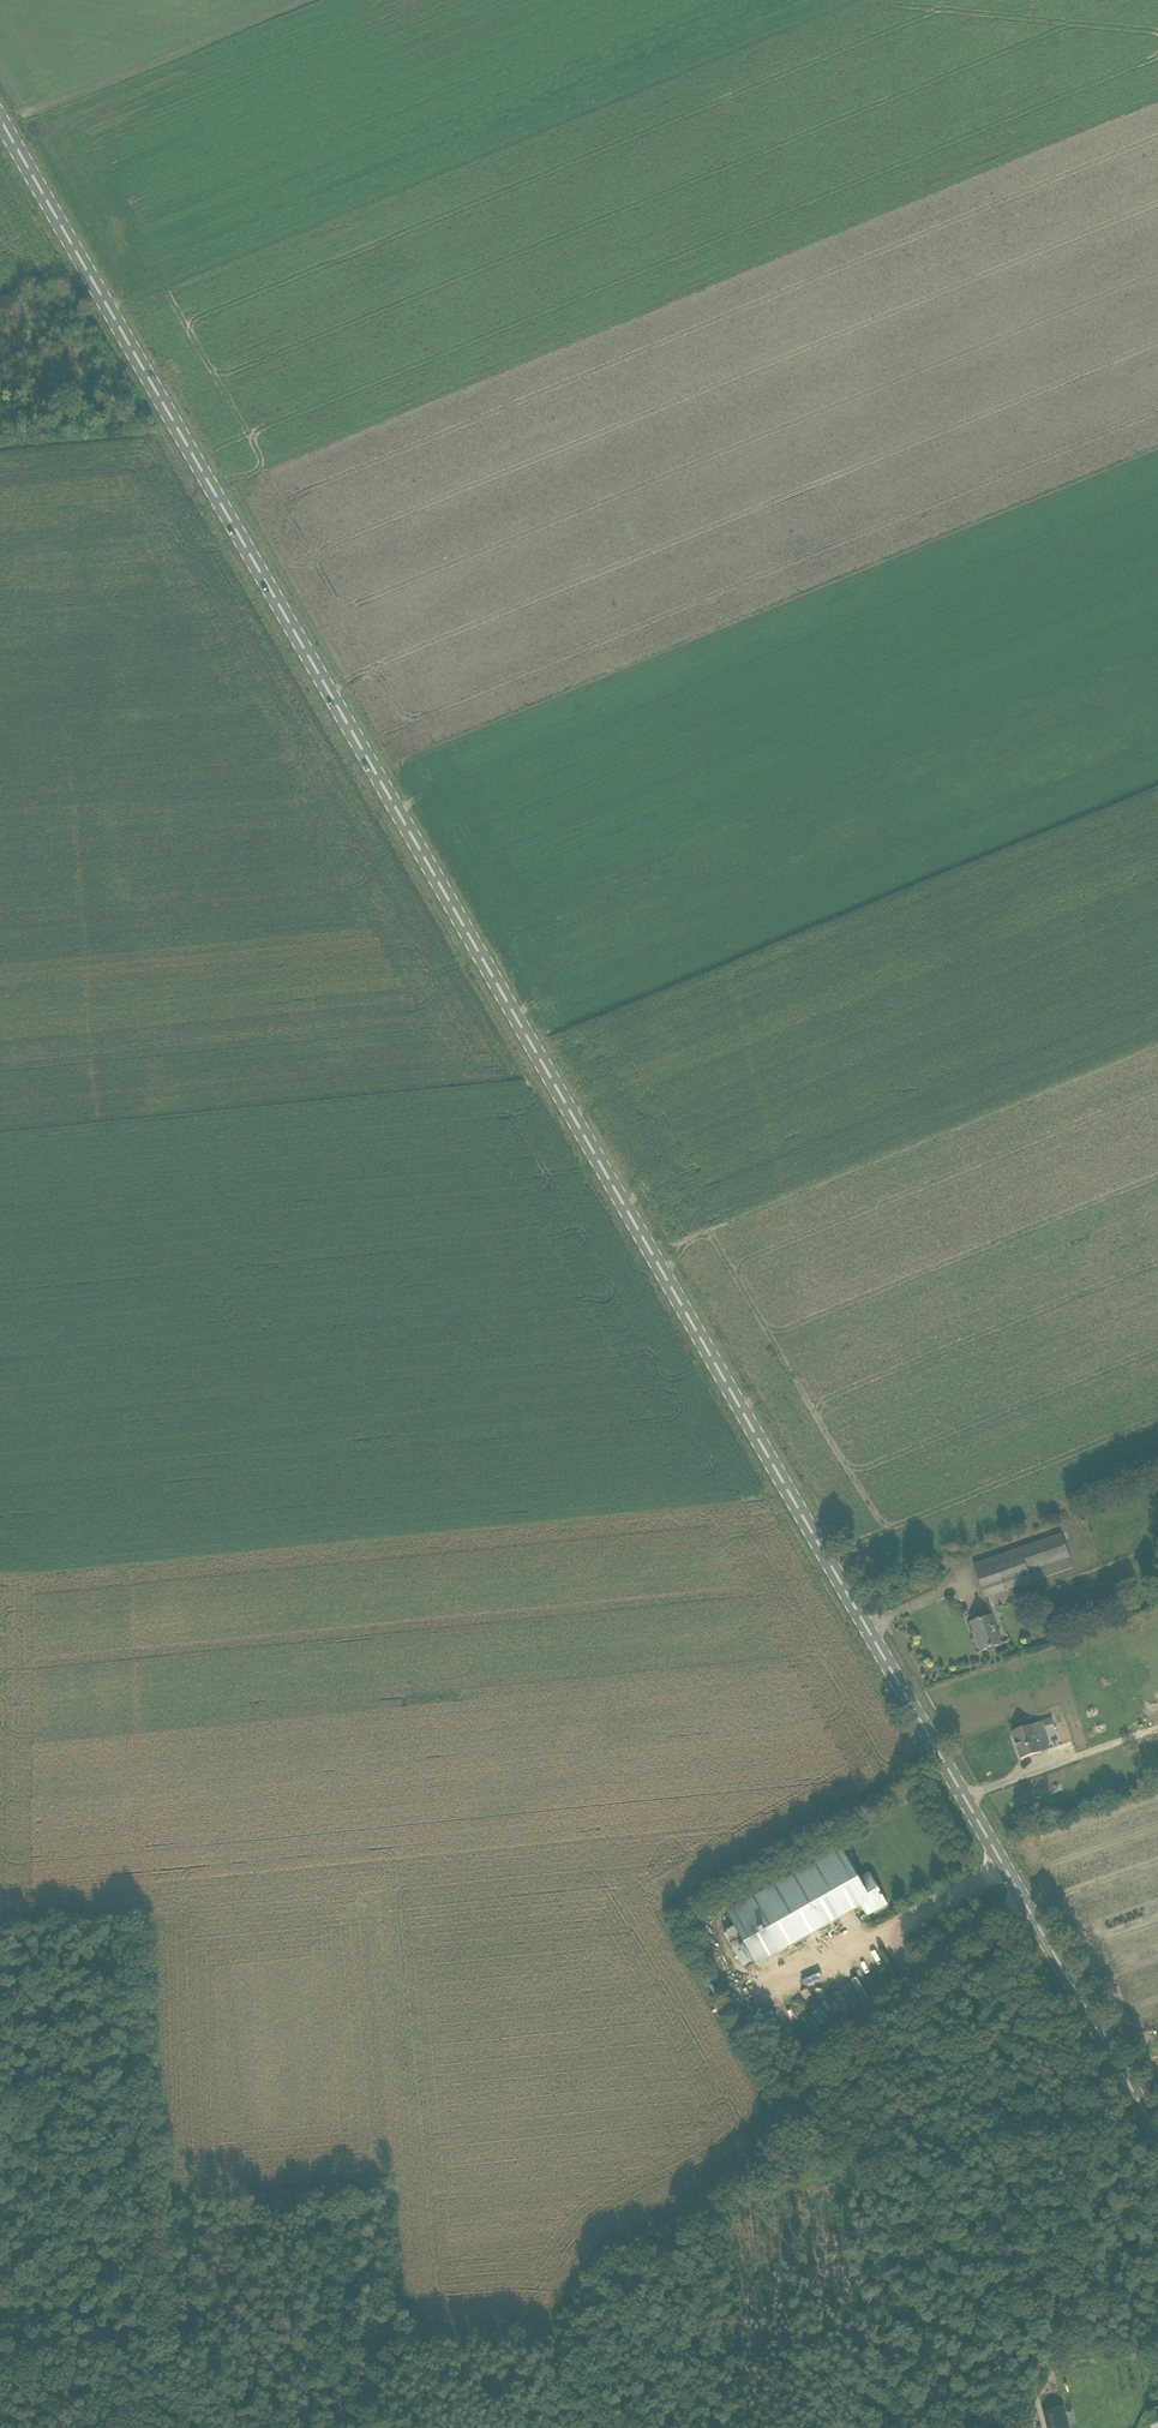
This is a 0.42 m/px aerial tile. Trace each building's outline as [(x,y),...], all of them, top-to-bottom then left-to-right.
[(974,1564),(985,1598),(1072,1567),(1062,1534),(974,1564)] [(1064,1584),(1057,1586),(1059,1593),(1067,1590),(1064,1584)] [(980,1649),(981,1651),(1002,1644),(992,1615),(971,1623),(975,1634),(976,1633),(982,1649),(980,1649)] [(1037,1722),(1039,1728),(1053,1723),(1051,1717),(1037,1722)] [(1023,1728),(1012,1732),(1021,1759),(1041,1752),(1049,1749),(1046,1738),(1039,1740),(1033,1724),(1023,1728)] [(841,1847),(726,1912),(757,1965),(861,1906),(867,1917),(887,1905),(869,1873),(859,1879),(841,1847)] [(924,1934),(917,1938),(921,1945),(928,1940),(924,1934)] [(791,1990),(805,1982),(802,1977),(788,1984),(791,1990)] [(1046,2420),(1048,2427),(1068,2427),(1064,2415),(1046,2420)]
